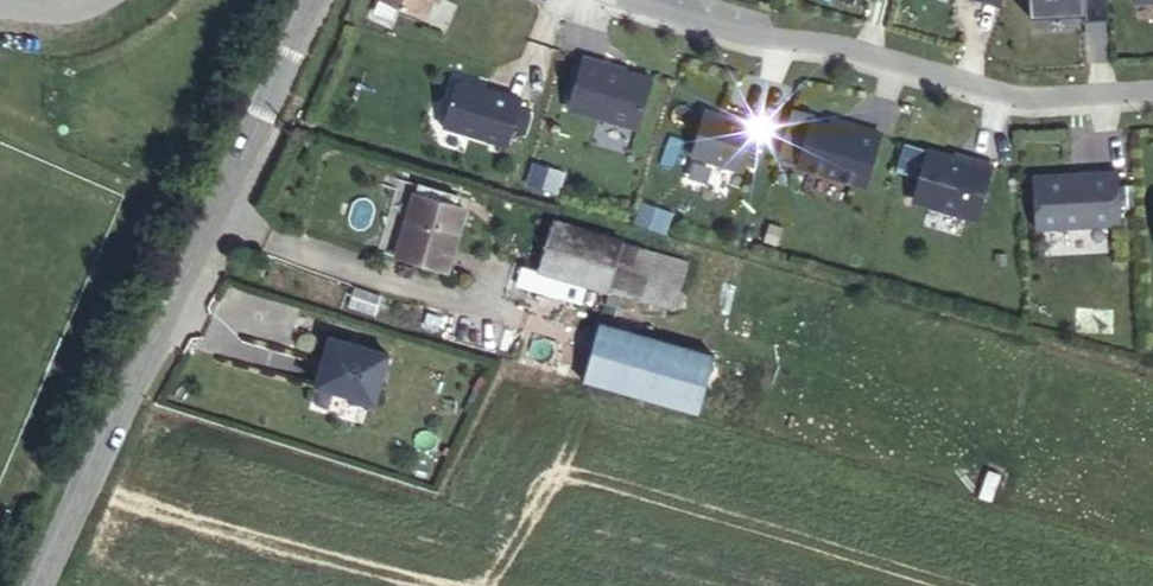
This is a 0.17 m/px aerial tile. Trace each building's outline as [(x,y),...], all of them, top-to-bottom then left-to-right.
[(424,19),(433,0),(383,0),(424,19)] [(1109,20),(1108,0),(1029,0),(1030,18),(1084,15),(1084,21),(1109,20)] [(583,57),(568,108),(638,128),(652,79),(606,66),(607,64),(583,57)] [(455,84),(442,127),(508,146),(522,100),(488,89),(487,91),(476,88),(477,85),(461,81),(455,84)] [(830,126),(813,121),(815,115),(791,108),(777,158),(798,165),(798,166),(865,185),(881,136),(854,128),(852,133),(830,126)] [(704,110),(691,155),(744,171),(758,126),(704,110)] [(832,121),(830,126),(852,133),(854,128),(832,121)] [(904,143),(896,171),(919,177),(914,194),(918,203),(976,220),(992,165),(968,158),(967,162),(953,158),(904,143)] [(527,186),(558,195),(564,174),(534,164),(527,186)] [(1033,177),(1035,229),(1121,225),(1118,172),(1033,177)] [(421,190),(397,263),(449,279),(468,216),(456,212),(459,202),(421,190)] [(635,223),(662,233),(670,212),(643,202),(635,223)] [(524,265),(518,284),(558,296),(564,276),(608,289),(622,241),(553,221),(539,269),(524,265)] [(622,241),(608,289),(673,309),(687,261),(622,241)] [(715,356),(599,321),(582,379),(698,413),(715,356)] [(389,354),(331,337),(316,385),(346,394),(350,402),(367,407),(374,403),(389,354)]
